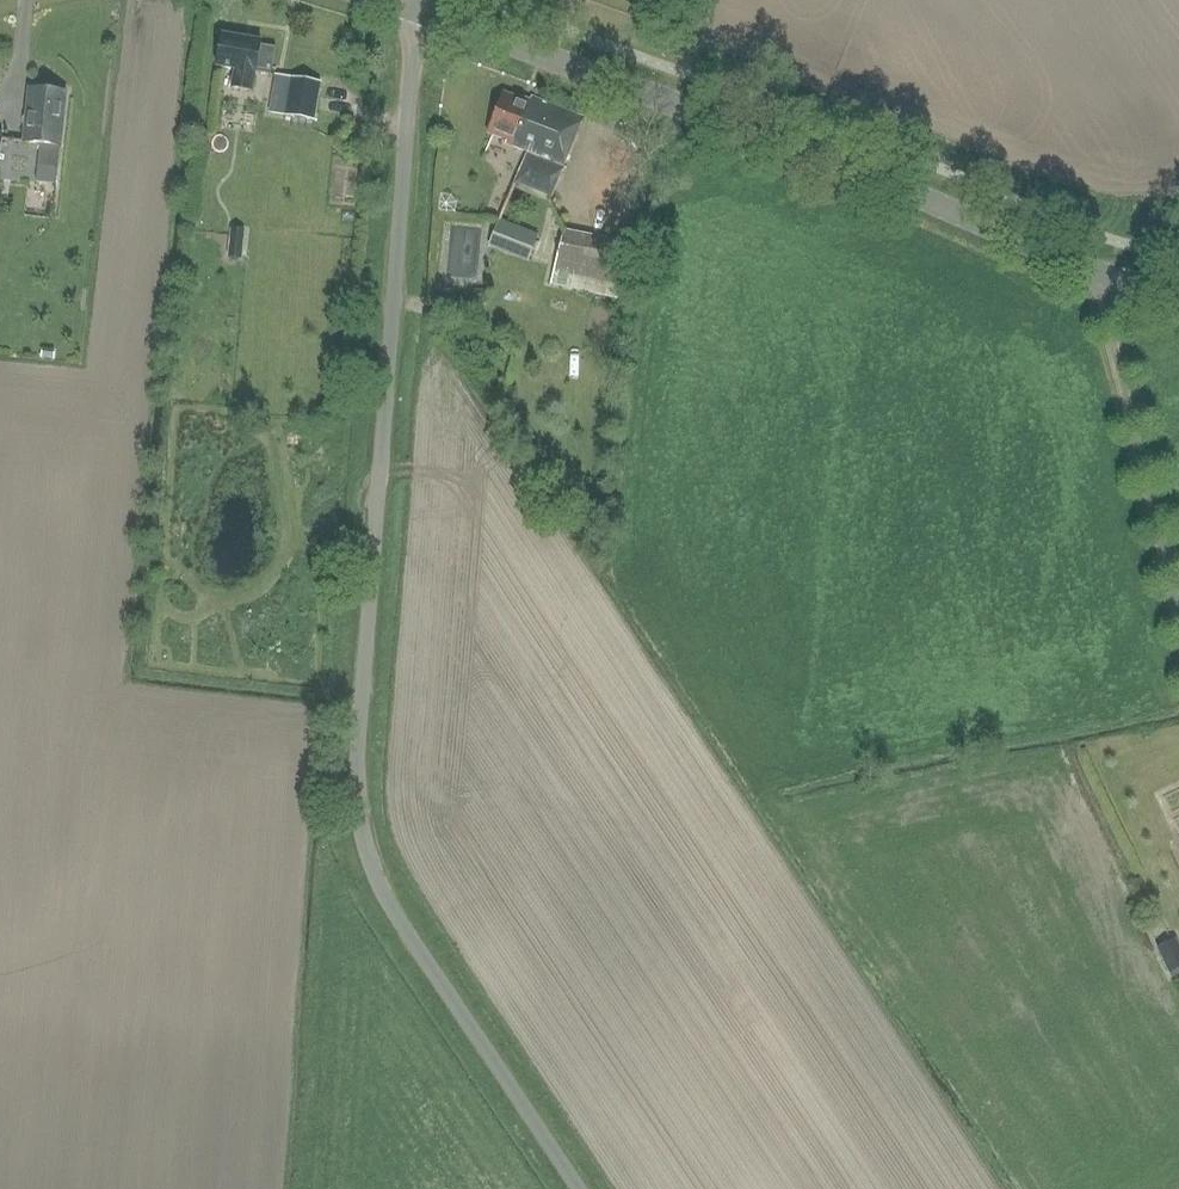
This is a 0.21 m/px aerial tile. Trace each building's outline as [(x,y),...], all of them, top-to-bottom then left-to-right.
[(252,92),(256,72),(272,75),(276,48),(260,45),(261,42),(222,35),(216,67),(235,71),(232,89),(252,92)] [(292,78),(285,116),(315,121),(321,83),(292,78)] [(57,168),(64,94),(27,90),(22,142),(39,144),(37,166),(57,168)] [(548,199),(563,165),(584,116),(533,96),(531,101),(507,94),(490,130),(512,139),(510,145),(527,151),(512,184),(548,199)] [(530,261),(540,235),(499,220),(489,246),(530,261)] [(630,241),(565,228),(554,282),(619,296),(630,241)] [(242,260),(244,230),(231,229),(229,259),(242,260)] [(1157,943),(1169,969),(1178,964),(1178,941),(1176,935),(1157,943)]
